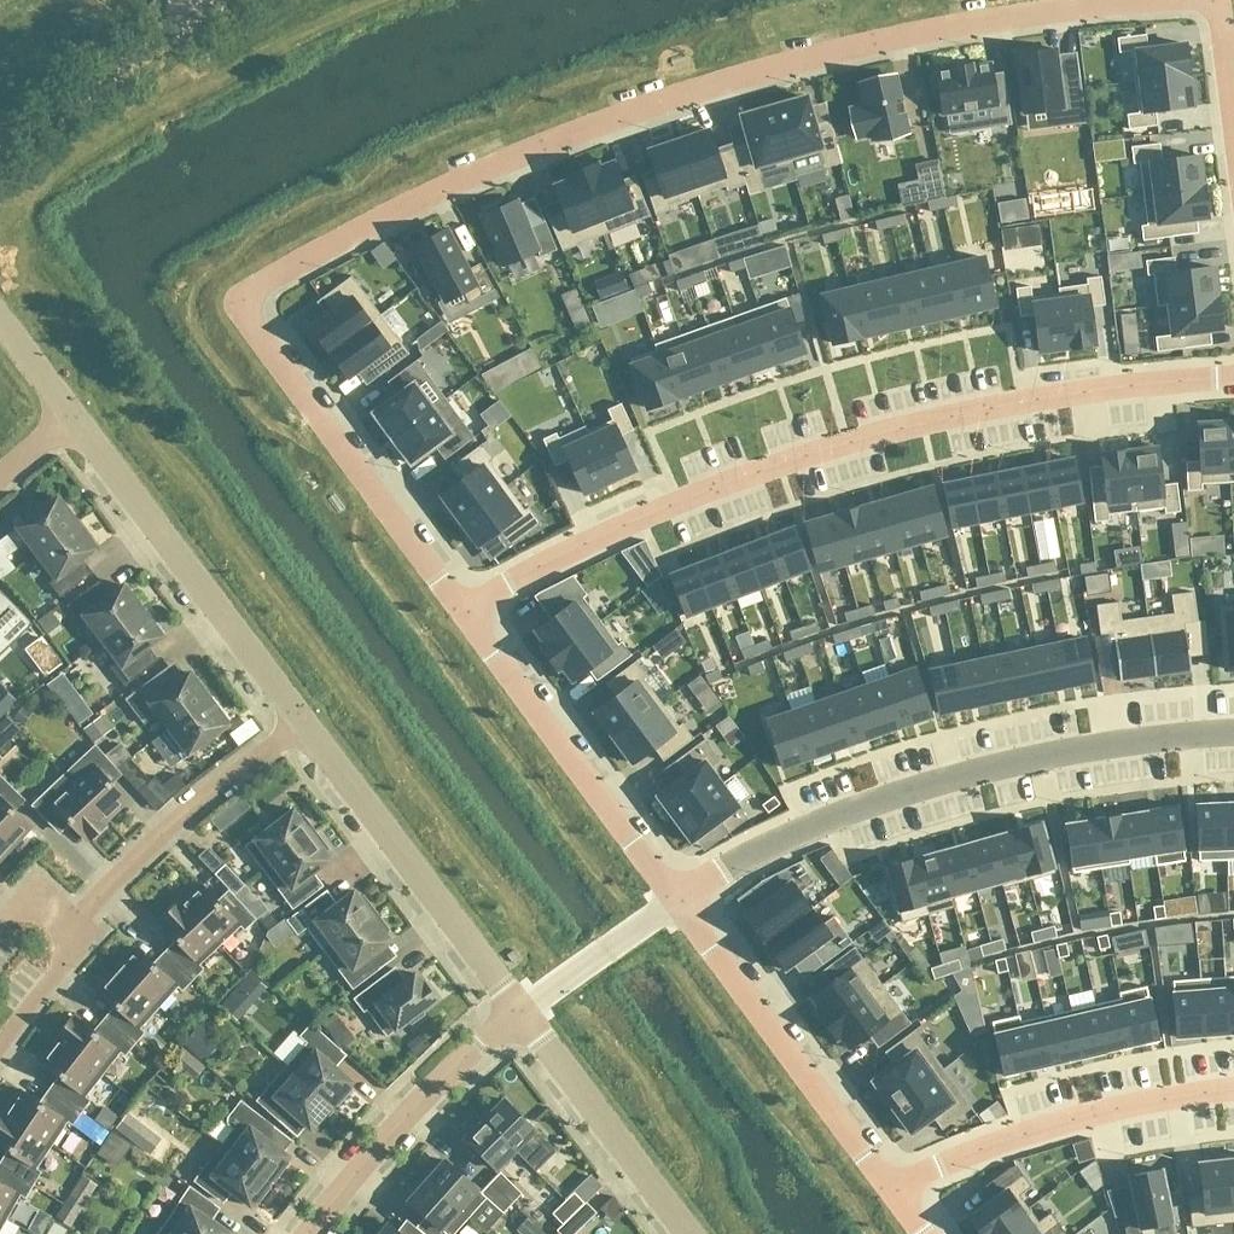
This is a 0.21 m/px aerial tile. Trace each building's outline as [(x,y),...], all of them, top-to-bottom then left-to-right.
[(1118,55),(1115,56),(1119,86),(1134,84),(1190,77),(1186,46),(1147,51),(1145,37),(1116,40),(1118,55)] [(1055,57),(1054,51),(1017,56),(1024,115),(1053,112),(1055,129),(1084,125),(1078,79),(1058,82),(1055,57)] [(936,79),(931,79),(935,99),(939,98),(942,117),(946,116),(987,109),(990,129),(1010,126),(1004,92),(995,94),(990,65),(971,68),(971,66),(953,69),(954,71),(935,74),(936,79)] [(874,136),(875,141),(911,133),(898,77),(863,85),(868,106),(853,110),(860,139),(874,136)] [(1193,83),(1189,83),(1188,78),(1190,78),(1190,77),(1134,84),(1138,115),(1126,116),(1128,131),(1157,128),(1155,113),(1192,109),(1191,102),(1196,101),(1193,83)] [(806,99),(773,108),(790,165),(793,178),(824,169),(840,165),(829,123),(814,127),(809,109),(806,99)] [(762,187),(759,174),(789,165),(773,108),(741,118),(749,146),(733,150),(733,151),(745,187),(746,192),(762,187)] [(683,141),(678,142),(698,198),(724,189),(726,193),(745,187),(733,151),(716,157),(708,132),(703,134),(701,129),(681,136),(683,141)] [(669,208),(698,198),(678,142),(673,144),(671,140),(651,146),(653,151),(648,153),(656,177),(643,182),(655,218),(671,212),(669,208)] [(1142,196),(1204,188),(1203,187),(1202,187),(1198,157),(1161,162),(1159,145),(1130,148),(1133,166),(1138,165),(1142,196)] [(936,163),(915,168),(924,204),(944,199),(936,163)] [(599,170),(597,165),(581,172),(607,235),(650,218),(636,183),(622,188),(613,164),(599,170)] [(567,182),(554,188),(563,212),(550,217),(564,252),(607,235),(581,172),(566,178),(567,182)] [(1142,196),(1146,227),(1140,227),(1142,242),(1171,239),(1169,224),(1207,219),(1204,188),(1142,196)] [(955,198),(941,201),(943,210),(957,207),(955,198)] [(501,267),(535,253),(538,259),(556,252),(543,223),(528,230),(517,203),(501,209),(499,205),(483,212),(485,216),(481,218),(501,267)] [(903,216),(888,220),(891,229),(905,226),(903,216)] [(888,220),(874,223),(877,233),(891,229),(888,220)] [(849,230),(835,233),(837,243),(851,239),(849,230)] [(467,272),(446,233),(415,249),(444,303),(462,293),(468,305),(493,292),(479,265),(467,272)] [(835,233),(821,237),(823,247),(837,243),(835,233)] [(1174,259),(1145,263),(1147,278),(1152,277),(1156,308),(1218,300),(1218,299),(1216,299),(1212,269),(1175,274),(1174,259)] [(984,260),(956,266),(967,314),(995,307),(984,260)] [(741,261),(727,265),(730,274),(744,270),(741,261)] [(956,266),(929,273),(940,320),(967,314),(956,266)] [(929,273),(903,279),(914,326),(940,320),(929,273)] [(702,274),(689,279),(692,288),(705,283),(702,274)] [(328,355),(380,317),(351,278),(321,300),(330,314),(310,329),(313,334),(309,336),(321,353),(325,351),(328,355)] [(1086,286),(1058,290),(1067,350),(1095,346),(1090,309),(1104,307),(1100,278),(1085,281),(1086,286)] [(689,279),(675,283),(679,293),(692,288),(689,279)] [(903,279),(876,285),(887,333),(914,326),(903,279)] [(648,285),(635,290),(638,299),(651,294),(648,285)] [(876,285),(849,291),(860,339),(887,333),(876,285)] [(1030,288),(1015,290),(1019,319),(1033,317),(1038,354),(1067,350),(1058,290),(1057,290),(1058,296),(1031,300),(1030,288)] [(849,291),(821,298),(832,345),(860,339),(849,291)] [(785,300),(758,309),(777,363),(804,354),(785,300)] [(1172,337),(1154,339),(1156,354),(1185,350),(1183,336),(1222,331),(1218,300),(1156,308),(1157,309),(1168,307),(1172,337)] [(758,309),(732,319),(751,373),(777,363),(758,309)] [(1134,315),(1119,317),(1124,356),(1138,355),(1134,315)] [(408,356),(380,317),(328,355),(332,359),(328,362),(340,379),(344,376),(347,380),(368,365),(378,378),(408,356)] [(726,382),(751,373),(732,319),(706,328),(726,382)] [(680,337),(700,391),(726,382),(706,328),(680,337)] [(654,346),(674,400),(700,391),(680,337),(654,346)] [(629,361),(647,410),(674,400),(654,346),(653,347),(655,352),(629,361)] [(396,398),(373,415),(377,420),(373,423),(385,438),(388,435),(392,440),(445,400),(416,362),(386,384),(396,398)] [(392,440),(396,445),(392,448),(403,463),(407,460),(411,465),(434,448),(444,461),(474,439),(445,400),(392,440)] [(584,428),(583,429),(609,484),(635,472),(619,438),(632,432),(620,405),(607,412),(611,422),(587,433),(584,428)] [(1185,464),(1187,493),(1202,492),(1201,486),(1229,485),(1226,424),(1197,426),(1199,463),(1185,464)] [(1226,424),(1229,485),(1233,484),(1233,424),(1226,424)] [(556,435),(542,441),(554,468),(567,462),(583,496),(609,484),(583,429),(558,440),(556,435)] [(460,483),(439,498),(445,505),(442,508),(455,526),(505,488),(487,462),(490,459),(479,445),(449,468),(460,483)] [(1133,453),(1129,453),(1136,513),(1163,510),(1164,516),(1180,514),(1176,485),(1162,487),(1157,450),(1152,450),(1151,446),(1133,448),(1133,453)] [(1105,494),(1091,496),(1094,524),(1109,523),(1108,517),(1136,513),(1129,453),(1100,457),(1102,468),(1105,494)] [(1073,461),(1046,466),(1055,509),(1081,503),(1073,461)] [(1046,466),(1021,471),(1029,514),(1055,509),(1046,466)] [(1021,471),(995,476),(1003,519),(1029,514),(1021,471)] [(995,476),(969,481),(978,524),(1003,519),(995,476)] [(969,481),(943,487),(951,529),(978,524),(969,481)] [(477,549),(497,534),(508,548),(539,526),(527,510),(523,513),(505,488),(455,526),(468,543),(471,541),(477,549)] [(932,489),(905,497),(919,544),(945,536),(932,489)] [(905,497),(880,504),(894,551),(919,544),(905,497)] [(36,555),(76,525),(57,499),(16,529),(17,529),(6,537),(16,551),(27,543),(36,555)] [(880,504),(855,511),(869,558),(894,551),(880,504)] [(855,511),(830,518),(844,565),(869,558),(855,511)] [(830,518),(804,526),(818,573),(844,565),(830,518)] [(76,525),(36,555),(55,581),(49,585),(59,599),(86,579),(78,569),(79,563),(96,551),(76,525)] [(793,529),(768,539),(783,580),(809,570),(793,529)] [(768,539),(744,549),(759,589),(783,580),(768,539)] [(744,549),(719,558),(735,598),(759,589),(744,549)] [(14,570),(0,551),(0,581),(14,570)] [(719,558),(695,567),(710,608),(735,598),(719,558)] [(632,576),(643,591),(657,581),(649,563),(632,576)] [(1054,564),(1039,567),(1041,577),(1056,574),(1054,564)] [(1093,564),(1079,567),(1080,577),(1095,574),(1093,564)] [(1154,565),(1139,567),(1141,577),(1156,575),(1154,565)] [(695,567),(669,577),(685,618),(710,608),(695,567)] [(1039,567),(1025,570),(1027,579),(1041,577),(1039,567)] [(1003,574),(988,577),(990,587),(1005,584),(1003,574)] [(1107,575),(1083,578),(1085,593),(1109,590),(1107,575)] [(540,649),(549,661),(600,623),(583,600),(586,597),(572,577),(538,595),(555,617),(534,633),(544,646),(540,649)] [(988,577),(974,580),(976,590),(990,587),(988,577)] [(1059,581),(1045,583),(1047,593),(1061,590),(1059,581)] [(1045,583),(1031,586),(1032,596),(1047,593),(1045,583)] [(102,643),(142,612),(123,587),(106,599),(100,598),(93,588),(66,608),(77,622),(83,617),(102,643)] [(947,587),(933,590),(935,600),(949,596),(947,587)] [(933,590),(918,593),(921,603),(935,600),(933,590)] [(1008,591),(994,594),(996,604),(1010,601),(1008,591)] [(18,635),(7,624),(19,613),(0,593),(0,653),(18,635)] [(994,594),(979,597),(981,607),(996,604),(994,594)] [(1173,615),(1147,619),(1155,678),(1156,678),(1156,677),(1189,673),(1189,674),(1191,673),(1189,659),(1185,636),(1199,634),(1197,624),(1193,594),(1170,597),(1173,615)] [(896,600),(882,604),(885,613),(899,609),(896,600)] [(956,602),(942,606),(945,616),(959,612),(956,602)] [(1118,604),(1096,607),(1100,637),(1113,635),(1119,683),(1121,683),(1121,682),(1154,677),(1154,678),(1155,678),(1147,619),(1121,623),(1118,604)] [(942,606),(928,609),(931,619),(945,616),(942,606)] [(871,607),(857,611),(860,620),(874,616),(871,607)] [(1220,610),(1225,671),(1233,670),(1233,609),(1220,610)] [(857,611),(843,615),(846,624),(860,620),(857,611)] [(142,612),(102,643),(114,659),(106,665),(124,688),(152,667),(144,657),(145,651),(162,638),(142,612)] [(884,621),(870,625),(873,635),(887,631),(884,621)] [(600,623),(549,661),(557,673),(561,670),(571,684),(592,668),(601,680),(631,657),(621,644),(617,647),(600,623)] [(816,624),(802,629),(806,638),(819,633),(816,624)] [(859,628),(845,632),(848,642),(862,638),(859,628)] [(802,629),(789,634),(792,643),(806,638),(802,629)] [(845,632),(831,636),(834,646),(848,642),(845,632)] [(46,678),(63,666),(42,637),(25,650),(46,678)] [(1085,640),(1058,646),(1067,688),(1093,683),(1085,640)] [(767,642),(754,647),(757,656),(771,651),(767,642)] [(809,645),(795,650),(799,659),(813,654),(809,645)] [(1058,646),(1032,651),(1041,694),(1067,688),(1058,646)] [(754,647),(740,653),(744,662),(757,656),(754,647)] [(795,650),(782,655),(785,664),(799,659),(795,650)] [(1032,651),(1007,657),(1016,699),(1041,694),(1032,651)] [(1007,657),(981,662),(990,704),(1016,699),(1007,657)] [(981,662),(956,667),(965,709),(965,710),(990,704),(981,662)] [(610,702),(594,714),(610,737),(612,740),(660,705),(674,695),(657,671),(647,678),(638,667),(635,663),(605,686),(615,699),(610,702)] [(760,663),(746,669),(750,678),(764,673),(760,663)] [(956,667),(929,673),(938,715),(965,710),(965,709),(956,667)] [(717,671),(704,677),(708,686),(721,680),(717,671)] [(915,671),(889,680),(905,726),(931,717),(915,671)] [(168,731),(208,700),(189,674),(172,687),(166,686),(158,675),(124,701),(143,726),(157,715),(167,730),(168,731)] [(889,680),(865,689),(881,735),(905,726),(889,680)] [(865,689),(840,697),(856,743),(881,735),(865,689)] [(810,690),(785,699),(791,714),(807,760),(831,752),(815,706),(810,690)] [(840,697),(815,706),(831,752),(856,743),(840,697)] [(168,731),(167,730),(162,734),(182,761),(228,726),(208,700),(168,731)] [(677,728),(660,705),(612,740),(615,743),(632,765),(652,750),(662,763),(693,741),(681,725),(677,728)] [(791,714),(765,723),(781,769),(807,760),(791,714)] [(5,717),(0,723),(0,749),(19,731),(5,717)] [(685,777),(656,798),(673,821),(721,786),(709,770),(719,762),(704,741),(675,763),(685,777)] [(63,776),(106,822),(127,803),(107,782),(117,772),(94,746),(63,776)] [(150,783),(129,760),(117,771),(138,794),(150,783)] [(43,795),(30,808),(54,832),(65,821),(85,842),(87,840),(89,842),(105,826),(104,825),(106,822),(63,776),(43,795)] [(11,849),(30,828),(9,809),(20,798),(0,778),(0,839),(11,849)] [(721,786),(673,821),(690,845),(719,823),(728,835),(747,821),(721,786)] [(773,798),(761,807),(767,815),(778,806),(773,798)] [(1223,806),(1196,807),(1199,863),(1226,862),(1223,806)] [(1223,806),(1226,862),(1233,862),(1233,806),(1223,806)] [(1176,809),(1148,813),(1154,856),(1156,868),(1185,863),(1176,809)] [(263,873),(315,834),(302,817),(298,819),(292,812),(244,848),(263,873)] [(1154,856),(1148,813),(1121,818),(1128,866),(1129,866),(1128,860),(1154,856)] [(1121,818),(1093,822),(1101,870),(1128,866),(1121,818)] [(1072,875),(1101,870),(1093,822),(1065,826),(1072,875)] [(1041,825),(1014,833),(1028,883),(1055,875),(1041,825)] [(1014,833),(989,840),(1003,890),(1028,883),(1014,833)] [(328,851),(315,834),(263,873),(292,912),(318,892),(308,878),(330,862),(324,854),(328,851)] [(11,849),(0,839),(0,861),(11,849)] [(989,840),(963,847),(975,892),(1000,885),(1002,890),(1003,890),(989,840)] [(963,847),(937,854),(953,910),(954,910),(951,898),(975,892),(963,847)] [(937,854),(912,862),(927,917),(953,910),(937,854)] [(912,862),(885,869),(901,925),(927,917),(912,862)] [(747,921),(743,923),(757,942),(760,940),(764,944),(810,911),(799,895),(813,884),(799,864),(760,883),(770,897),(744,917),(747,921)] [(233,897),(244,887),(224,866),(213,876),(233,897)] [(256,921),(232,897),(221,908),(201,886),(180,906),(219,948),(240,928),(244,932),(256,921)] [(324,954),(375,915),(362,898),(359,900),(353,893),(331,909),(321,896),(285,922),(297,937),(306,930),(324,954)] [(1207,897),(1198,897),(1200,916),(1208,915),(1207,897)] [(176,906),(160,922),(161,923),(159,926),(180,946),(168,958),(192,982),(203,971),(199,967),(219,948),(180,906),(178,908),(176,906)] [(1163,907),(1152,909),(1154,922),(1165,920),(1163,907)] [(810,911),(764,944),(767,948),(763,951),(777,970),(780,967),(783,971),(810,952),(821,967),(851,945),(832,919),(822,926),(810,911)] [(1110,929),(1121,927),(1119,914),(1108,916),(1110,929)] [(388,933),(375,915),(324,954),(352,992),(378,972),(369,959),(391,943),(385,935),(388,933)] [(1092,916),(1078,918),(1080,929),(1080,932),(1081,932),(1094,930),(1092,916)] [(1209,923),(1194,924),(1195,934),(1210,933),(1209,923)] [(1053,928),(1042,931),(1044,942),(1056,939),(1056,938),(1053,928)] [(1165,928),(1153,930),(1153,931),(1156,947),(1168,946),(1165,928)] [(1042,931),(1030,934),(1032,944),(1033,945),(1044,942),(1042,931)] [(891,934),(885,939),(890,945),(895,940),(891,934)] [(1106,937),(1096,939),(1099,952),(1109,949),(1106,937)] [(1122,937),(1110,939),(1114,956),(1126,953),(1122,937)] [(1002,941),(990,944),(993,956),(1005,952),(1005,951),(1002,941)] [(990,944),(979,948),(981,957),(982,959),(993,956),(990,944)] [(1065,945),(1055,947),(1058,960),(1068,958),(1065,945)] [(181,993),(192,982),(168,958),(157,970),(135,950),(116,971),(158,1010),(177,989),(181,993)] [(809,1001),(817,1012),(814,1015),(824,1029),(880,988),(852,951),(826,970),(835,982),(809,1001)] [(1004,960),(994,963),(997,975),(1007,973),(1004,960)] [(957,961),(941,967),(945,978),(961,972),(957,961)] [(941,967),(930,971),(933,981),(945,978),(941,967)] [(116,971),(97,993),(119,1012),(108,1025),(134,1046),(144,1034),(140,1031),(158,1010),(116,971)] [(422,987),(414,975),(386,997),(375,983),(352,1001),(363,1015),(366,1012),(386,1039),(408,1022),(411,1025),(422,1016),(420,1013),(435,1002),(423,986),(422,987)] [(1225,979),(1199,981),(1203,1037),(1229,1035),(1225,979)] [(1225,979),(1229,1035),(1233,1035),(1233,979),(1225,979)] [(1199,981),(1172,983),(1176,1039),(1203,1037),(1199,981)] [(835,1044),(838,1041),(847,1052),(873,1033),(882,1046),(908,1027),(880,988),(824,1029),(835,1044)] [(1146,989),(1119,995),(1132,1048),(1158,1042),(1146,989)] [(1120,1001),(1095,1006),(1106,1054),(1132,1048),(1119,995),(1118,995),(1120,1001)] [(1095,1006),(1070,1012),(1081,1060),(1106,1054),(1095,1006)] [(1070,1012),(1044,1018),(1055,1066),(1081,1060),(1070,1012)] [(1018,1018),(991,1024),(1003,1078),(1030,1072),(1018,1018)] [(1019,1018),(1018,1018),(1030,1072),(1055,1066),(1044,1018),(1020,1024),(1019,1018)] [(124,1058),(134,1046),(108,1025),(98,1037),(75,1019),(73,1021),(71,1020),(57,1037),(59,1039),(57,1041),(102,1077),(120,1054),(124,1058)] [(285,1068),(331,1108),(333,1105),(336,1108),(351,1091),(348,1088),(350,1085),(351,1086),(352,1084),(350,1083),(329,1065),(340,1052),(310,1025),(298,1038),(306,1045),(285,1068)] [(888,1104),(892,1109),(943,1071),(914,1032),(884,1054),(894,1068),(873,1083),(876,1087),(872,1090),(885,1107),(888,1104)] [(85,1099),(102,1077),(57,1041),(40,1064),(63,1082),(53,1095),(81,1115),(90,1102),(85,1099)] [(278,1123),(288,1112),(309,1130),(308,1131),(310,1132),(311,1131),(311,1130),(313,1128),(316,1130),(331,1114),(328,1111),(331,1108),(285,1068),(255,1103),(278,1123)] [(943,1071),(892,1109),(895,1113),(891,1115),(904,1133),(907,1130),(910,1134),(931,1119),(941,1132),(971,1110),(943,1071)] [(19,1092),(4,1116),(51,1147),(67,1124),(99,1147),(108,1134),(81,1115),(53,1095),(44,1108),(19,1092)] [(287,1160),(288,1158),(287,1157),(286,1157),(264,1140),(273,1128),(240,1102),(227,1119),(227,1127),(232,1131),(221,1146),(268,1183),(271,1180),(274,1182),(288,1165),(284,1162),(287,1159),(287,1160)] [(554,1153),(503,1102),(484,1121),(515,1152),(514,1153),(534,1173),(554,1153)] [(51,1147),(4,1116),(2,1118),(0,1117),(0,1147),(12,1156),(4,1169),(33,1187),(41,1174),(36,1171),(51,1147)] [(515,1152),(484,1121),(465,1141),(496,1171),(514,1153),(515,1152)] [(266,1186),(268,1183),(221,1146),(192,1183),(217,1202),(226,1190),(248,1207),(250,1208),(251,1207),(250,1206),(253,1204),(256,1206),(270,1189),(266,1186)] [(1226,1162),(1233,1225),(1233,1161),(1226,1162)] [(426,1183),(468,1220),(486,1200),(502,1215),(512,1205),(490,1183),(480,1194),(444,1162),(426,1183)] [(1202,1197),(1187,1199),(1191,1230),(1233,1225),(1226,1162),(1198,1165),(1202,1197)] [(967,1219),(978,1233),(996,1233),(1028,1210),(1019,1197),(1031,1188),(1015,1168),(1009,1170),(985,1188),(994,1200),(967,1219)] [(33,1187),(4,1169),(0,1175),(0,1218),(6,1222),(20,1197),(25,1200),(33,1187)] [(1121,1217),(1121,1218),(1124,1233),(1174,1233),(1172,1224),(1161,1172),(1128,1178),(1130,1188),(1136,1214),(1121,1217)] [(500,1174),(490,1183),(512,1205),(521,1196),(500,1174)] [(468,1220),(426,1183),(408,1203),(443,1233),(455,1233),(468,1220)] [(170,1233),(228,1233),(205,1219),(214,1206),(188,1189),(162,1228),(170,1233)] [(551,1216),(562,1226),(584,1205),(573,1194),(551,1216)] [(71,1195),(63,1219),(76,1223),(84,1199),(71,1195)] [(562,1226),(556,1232),(557,1233),(576,1233),(596,1215),(585,1204),(562,1226)] [(996,1233),(1064,1233),(1050,1214),(1038,1223),(1028,1210),(996,1233)]
